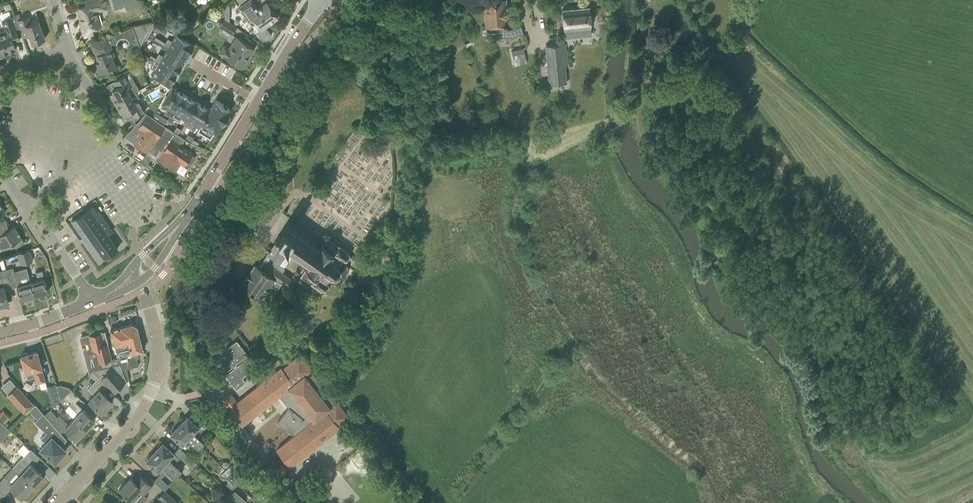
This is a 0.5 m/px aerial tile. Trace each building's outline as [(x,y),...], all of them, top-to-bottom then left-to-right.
[(107,8),(104,0),(89,0),(85,1),(87,6),(77,9),(81,22),(80,23),(84,37),(93,34),(91,28),(100,25),(96,11),(107,8)] [(114,9),(115,8),(115,7),(124,5),(124,6),(126,11),(127,10),(126,8),(126,7),(129,6),(141,3),(138,0),(112,0),(114,9)] [(239,8),(251,25),(255,22),(261,30),(256,33),(263,41),(271,35),(265,27),(278,18),(267,3),(258,9),(251,0),(250,0),(243,5),(239,8)] [(485,16),(485,25),(486,25),(486,32),(498,31),(499,36),(499,37),(507,37),(512,36),(523,33),(521,26),(507,29),(505,27),(504,17),(506,17),(506,16),(506,9),(505,3),(505,0),(486,0),(486,10),(486,16),(485,16)] [(589,7),(562,9),(563,19),(564,29),(565,37),(581,36),(580,28),(591,27),(590,17),(589,7)] [(38,20),(30,22),(28,16),(17,20),(23,37),(29,35),(32,43),(45,39),(38,20)] [(3,30),(0,31),(0,51),(1,54),(15,49),(12,40),(19,38),(11,17),(2,21),(5,30),(3,30)] [(218,25),(232,34),(236,27),(223,18),(218,25)] [(133,26),(133,27),(134,27),(140,46),(154,23),(157,23),(157,22),(153,23),(133,26)] [(158,23),(154,30),(159,33),(160,31),(163,26),(158,23)] [(114,54),(110,44),(116,44),(116,42),(117,41),(118,39),(119,38),(121,38),(122,38),(124,38),(125,39),(126,40),(127,41),(128,42),(128,44),(138,44),(131,27),(92,43),(99,61),(94,64),(98,74),(116,67),(112,57),(113,56),(114,54)] [(157,37),(155,40),(168,47),(186,58),(194,45),(176,34),(172,40),(168,38),(165,42),(157,37)] [(254,49),(246,43),(236,36),(223,56),(241,68),(254,49)] [(568,66),(566,44),(545,46),(549,84),(566,82),(564,66),(568,66)] [(150,54),(149,56),(177,73),(186,58),(168,47),(163,55),(159,53),(156,57),(150,54)] [(523,48),(511,51),(514,65),(527,62),(523,48)] [(147,55),(146,58),(153,62),(151,67),(154,69),(151,75),(169,86),(177,73),(149,56),(147,55)] [(132,86),(126,74),(113,81),(116,87),(112,90),(113,92),(110,94),(115,104),(131,95),(128,89),(132,86)] [(172,87),(161,105),(167,109),(165,113),(169,115),(166,121),(169,123),(185,94),(172,87)] [(185,94),(169,123),(171,124),(174,118),(179,121),(181,117),(186,120),(187,120),(198,102),(185,94)] [(131,95),(115,104),(121,114),(124,112),(126,114),(129,120),(133,118),(134,121),(137,119),(139,117),(138,115),(142,113),(146,110),(139,98),(134,101),(131,95)] [(199,128),(197,130),(210,138),(214,131),(215,131),(220,123),(222,124),(223,122),(225,123),(229,117),(227,116),(230,111),(228,110),(229,107),(216,99),(210,109),(199,128)] [(181,129),(180,132),(182,133),(187,126),(192,129),(194,125),(199,128),(210,109),(198,102),(187,120),(186,120),(181,129)] [(181,145),(185,139),(146,113),(124,136),(134,143),(134,144),(147,153),(148,150),(158,157),(157,159),(174,171),(180,163),(184,165),(193,153),(181,145)] [(92,206),(71,221),(90,247),(95,244),(104,258),(117,248),(108,235),(113,231),(98,211),(97,212),(92,206)] [(0,222),(0,249),(1,250),(12,242),(16,247),(24,242),(14,226),(11,227),(6,219),(0,222)] [(347,259),(350,255),(347,250),(327,237),(326,238),(324,237),(321,240),(321,241),(323,243),(322,244),(320,243),(318,243),(316,245),(288,226),(288,224),(286,224),(287,226),(284,229),(283,228),(277,236),(279,237),(271,248),(268,246),(265,250),(268,252),(263,259),(270,264),(281,272),(284,268),(278,264),(288,250),(308,264),(305,268),(303,267),(299,271),(302,273),(300,275),(320,289),(325,290),(331,282),(336,284),(345,278),(348,267),(345,258),(347,259)] [(29,249),(19,252),(17,253),(21,264),(32,261),(29,249)] [(291,279),(281,272),(270,264),(263,259),(258,266),(255,264),(240,284),(249,290),(260,298),(260,299),(266,303),(281,283),(286,287),(291,279)] [(34,295),(30,282),(28,274),(16,278),(13,268),(6,270),(11,288),(17,286),(21,299),(34,295)] [(11,288),(6,270),(0,271),(0,305),(8,303),(4,290),(11,288)] [(42,270),(35,272),(37,280),(30,282),(34,295),(48,292),(42,270)] [(343,289),(348,285),(344,281),(339,285),(343,289)] [(355,291),(348,300),(354,304),(361,295),(355,291)] [(132,324),(123,326),(110,329),(112,338),(118,358),(119,362),(122,370),(127,369),(138,365),(136,358),(139,358),(137,353),(143,352),(136,326),(132,324)] [(84,336),(78,338),(88,374),(93,370),(91,365),(111,359),(106,343),(108,343),(105,331),(100,332),(89,335),(84,336)] [(222,351),(212,359),(223,373),(233,366),(234,367),(224,375),(236,389),(246,382),(242,377),(247,373),(250,378),(260,371),(259,369),(249,356),(236,366),(235,364),(248,355),(237,340),(227,347),(230,352),(226,356),(222,351)] [(45,381),(39,360),(36,351),(28,353),(26,352),(23,353),(22,355),(21,355),(23,365),(27,379),(35,377),(37,384),(45,381)] [(311,370),(305,364),(299,355),(282,369),(280,368),(235,404),(233,401),(235,399),(230,393),(223,399),(230,408),(229,409),(241,424),(278,395),(288,407),(276,421),(291,433),(292,433),(294,435),(276,449),(290,466),(339,427),(337,425),(348,416),(336,402),(336,403),(310,371),(311,370)] [(271,356),(264,361),(270,368),(276,362),(271,356)] [(126,380),(122,370),(119,362),(118,358),(111,359),(91,365),(93,370),(98,376),(107,387),(112,393),(126,380)] [(112,401),(103,392),(107,387),(98,376),(93,370),(90,373),(89,374),(95,379),(87,388),(94,395),(89,400),(94,405),(101,412),(112,401)] [(60,400),(58,391),(56,384),(47,386),(52,407),(60,400)] [(7,393),(6,394),(14,402),(24,414),(35,405),(17,385),(16,386),(7,393)] [(71,390),(64,396),(71,402),(69,404),(73,408),(78,413),(74,418),(85,429),(94,419),(87,413),(83,409),(77,403),(76,402),(80,398),(73,393),(71,390)] [(66,440),(60,432),(43,413),(36,404),(29,411),(37,419),(34,422),(46,432),(40,438),(45,443),(40,449),(54,463),(66,450),(61,445),(66,440)] [(85,429),(74,418),(69,424),(59,415),(58,416),(51,409),(44,415),(61,433),(65,429),(76,439),(85,429)] [(202,430),(199,427),(187,416),(186,417),(184,417),(182,419),(182,421),(179,425),(201,445),(205,440),(198,434),(202,430)] [(2,440),(11,430),(0,420),(0,438),(2,440)] [(201,445),(179,425),(175,429),(174,428),(171,431),(172,432),(170,434),(178,440),(182,445),(183,444),(186,447),(189,444),(196,450),(201,445)] [(179,458),(174,453),(170,449),(162,442),(161,444),(160,443),(157,446),(158,447),(154,451),(176,472),(178,474),(183,469),(176,462),(179,458)] [(40,457),(32,450),(30,449),(20,460),(12,468),(32,486),(43,475),(32,465),(40,457)] [(176,472),(154,451),(150,455),(149,455),(147,457),(147,459),(146,460),(153,467),(158,471),(163,476),(166,472),(172,477),(174,479),(178,474),(176,472)] [(197,463),(190,457),(185,462),(192,468),(197,463)] [(244,478),(231,465),(225,471),(238,484),(244,478)] [(12,468),(5,476),(0,481),(0,492),(4,496),(11,488),(22,498),(32,486),(12,468)] [(238,484),(225,471),(219,476),(232,490),(238,484)] [(152,486),(146,480),(139,474),(133,479),(130,477),(119,489),(132,501),(141,492),(143,495),(152,486)] [(293,476),(284,483),(290,491),(294,495),(298,492),(302,488),(299,484),(293,476)] [(230,495),(239,502),(243,502),(248,497),(237,487),(230,495)] [(164,490),(158,498),(164,502),(178,502),(171,497),(164,490)]
